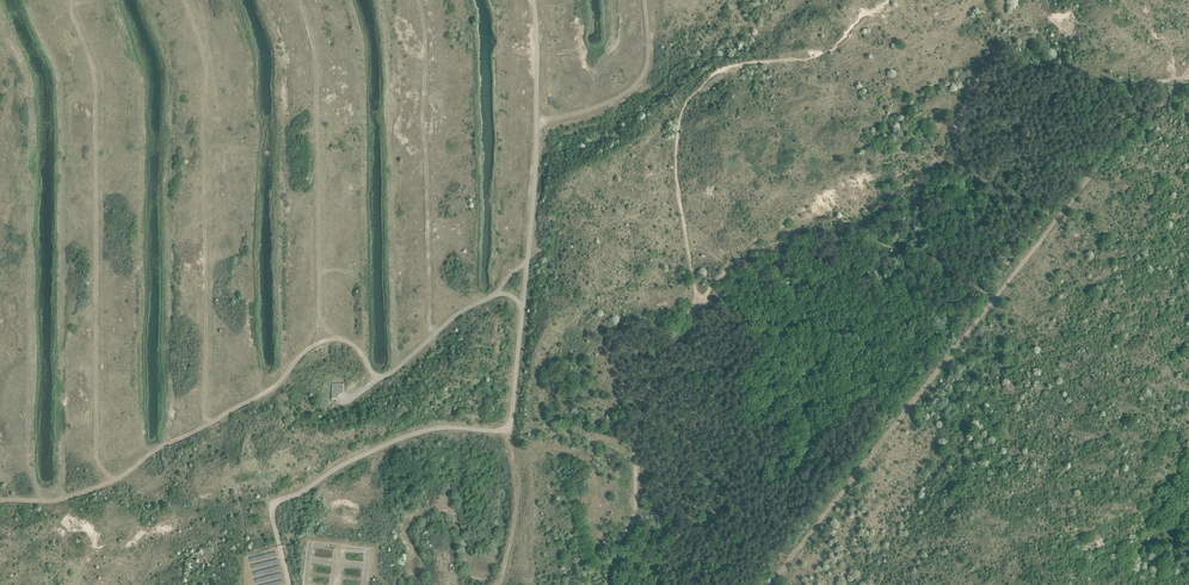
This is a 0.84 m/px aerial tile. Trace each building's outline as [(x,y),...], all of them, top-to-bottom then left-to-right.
[(221,86),(225,88),(227,88),(227,89),(230,89),(229,87),(230,87),(232,83),(230,78),(223,75),(219,82),(221,86)] [(343,382),(332,382),(330,384),(330,398),(332,399),(338,399),(338,396),(341,393),(344,393),(344,384),(343,382)]
